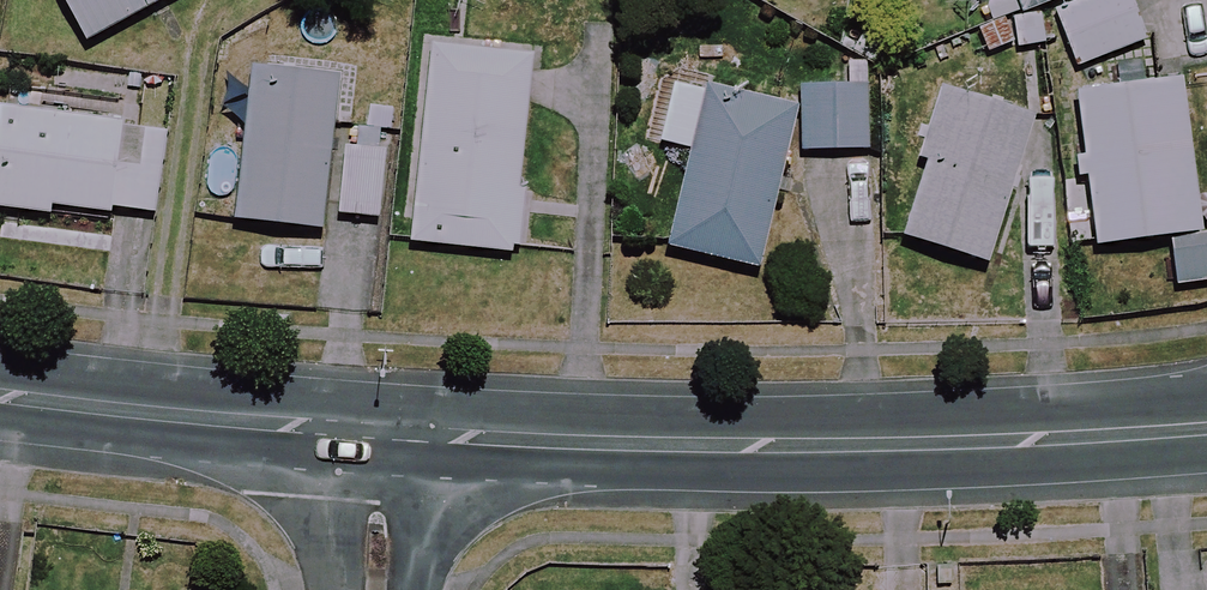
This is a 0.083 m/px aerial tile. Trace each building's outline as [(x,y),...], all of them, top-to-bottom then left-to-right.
[(91,50),(172,0),(60,0),(91,50)] [(1024,9),(1045,0),(1021,0),(1024,9)] [(1126,0),(1086,0),(1053,12),(1074,67),(1141,41),(1126,0)] [(527,54),(425,47),(411,244),(512,251),(527,54)] [(331,76),(240,70),(231,222),(322,227),(331,76)] [(1181,80),(1072,94),(1092,247),(1167,238),(1173,286),(1206,282),(1206,234),(1200,235),(1181,80)] [(792,109),(669,82),(656,144),(688,151),(667,249),(757,268),(792,109)] [(862,151),(865,89),(805,87),(802,148),(862,151)] [(1028,112),(940,88),(899,238),(987,263),(1028,112)] [(0,113),(0,209),(50,214),(50,207),(155,216),(163,127),(0,113)] [(384,152),(344,148),(337,215),(377,219),(384,152)] [(1055,192),(1018,192),(1018,259),(1056,258),(1055,192)]
